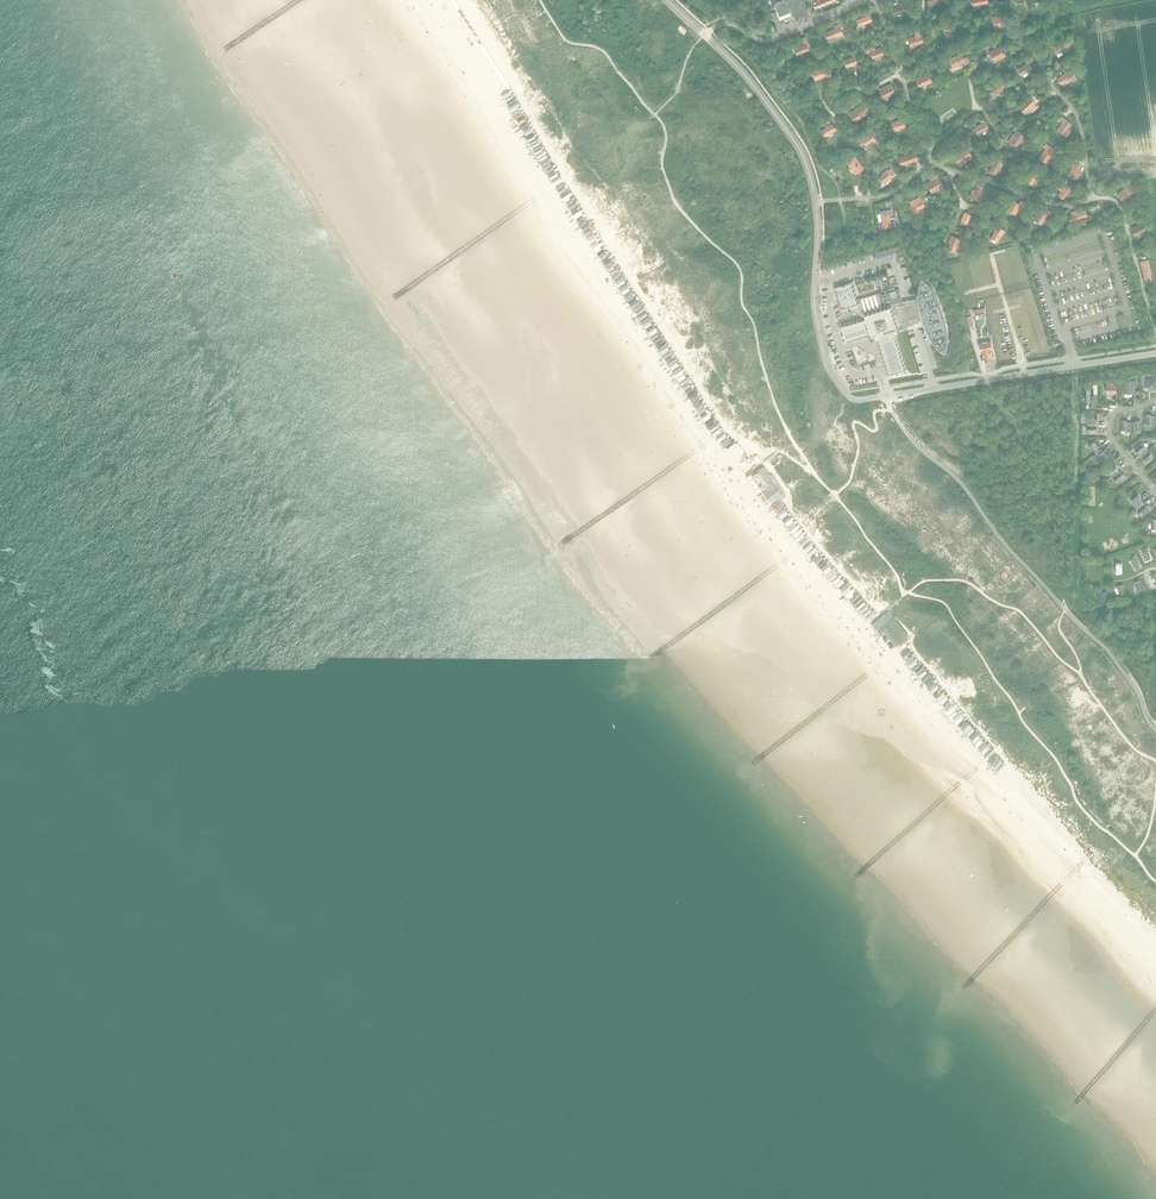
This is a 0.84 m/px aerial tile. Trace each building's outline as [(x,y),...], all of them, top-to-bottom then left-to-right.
[(809,12),(808,11),(809,10),(804,0),(774,0),(774,1),(774,2),(778,11),(779,13),(784,11),(785,13),(790,11),(789,9),(792,8),(794,16),(795,16),(796,18),(809,12)] [(895,13),(895,14),(909,11),(907,3),(906,3),(906,0),(904,0),(900,1),(901,5),(893,7),(894,11),(895,13)] [(859,26),(872,21),(870,14),(856,20),(858,24),(858,25),(859,25),(859,26)] [(994,25),(1004,22),(1002,15),(992,19),(994,25)] [(945,33),(955,29),(953,22),(942,26),(945,33)] [(841,29),(844,28),(842,23),(836,25),(836,28),(828,31),(829,34),(828,34),(829,38),(843,33),(841,29)] [(916,35),(908,37),(911,44),(911,46),(915,45),(916,45),(916,44),(924,42),(921,33),(920,33),(919,30),(915,32),(915,33),(916,35)] [(808,46),(809,46),(806,37),(802,38),(804,44),(795,48),(797,54),(809,50),(808,46)] [(1068,42),(1065,43),(1064,41),(1060,44),(1060,43),(1053,47),(1057,53),(1061,51),(1067,48),(1068,49),(1071,47),(1068,42)] [(873,58),(884,54),(881,47),(873,50),(872,46),(866,48),(867,52),(871,51),(871,53),(871,54),(872,54),(873,58)] [(989,50),(986,52),(987,55),(990,54),(994,60),(1000,57),(1001,58),(1006,55),(1004,51),(1002,51),(1000,46),(989,51),(989,50)] [(970,61),(970,59),(968,55),(964,57),(961,52),(948,59),(952,67),(964,62),(965,64),(970,61)] [(855,55),(844,59),(847,67),(858,63),(855,55)] [(1027,72),(1032,69),(1028,62),(1018,68),(1022,74),(1026,72),(1027,72)] [(827,75),(825,70),(824,67),(813,71),(815,78),(826,75),(827,75)] [(1066,71),(1057,78),(1062,84),(1066,80),(1066,81),(1071,77),(1073,81),(1077,78),(1069,68),(1066,71)] [(932,81),(927,72),(916,78),(920,87),(932,81)] [(995,95),(1006,87),(1001,80),(990,88),(995,95)] [(884,98),(896,92),(891,83),(879,89),(884,98)] [(1031,96),(1020,106),(1025,111),(1029,107),(1032,111),(1038,106),(1034,103),(1035,102),(1031,96)] [(860,106),(850,112),(854,119),(855,121),(861,117),(860,115),(864,113),(865,113),(864,112),(866,111),(865,111),(868,109),(866,105),(863,107),(861,108),(860,106)] [(1062,123),(1058,130),(1064,134),(1067,135),(1070,130),(1068,129),(1072,124),(1066,120),(1067,118),(1062,116),(1060,120),(1064,122),(1063,124),(1062,123)] [(894,129),(906,126),(903,118),(892,122),(894,129)] [(978,134),(989,128),(985,121),(974,127),(978,134)] [(825,136),(837,129),(835,126),(834,127),(832,124),(822,130),(825,136)] [(1025,135),(1021,132),(1020,134),(1016,132),(1013,136),(1013,135),(1008,142),(1016,147),(1020,141),(1025,135)] [(871,133),(865,138),(863,135),(857,139),(861,145),(864,143),(866,145),(871,142),(871,144),(876,140),(871,133)] [(1051,155),(1055,149),(1046,142),(1044,145),(1047,148),(1047,149),(1046,148),(1042,155),(1043,155),(1041,158),(1046,162),(1049,159),(1048,158),(1051,154),(1051,155)] [(963,159),(965,158),(967,161),(973,158),(967,149),(954,156),(958,163),(963,160),(964,160),(963,159)] [(902,164),(910,161),(911,161),(912,161),(913,161),(914,161),(915,161),(916,161),(916,159),(918,158),(916,151),(905,155),(899,160),(902,164)] [(855,155),(847,161),(856,173),(863,168),(855,155)] [(992,166),(989,170),(995,174),(998,170),(997,169),(1002,162),(994,156),(990,162),(992,163),(991,165),(992,166)] [(1069,170),(1068,176),(1071,177),(1077,178),(1079,172),(1080,173),(1080,172),(1079,171),(1081,164),(1079,163),(1073,162),(1070,161),(1069,165),(1072,165),(1071,170),(1069,170)] [(883,175),(879,178),(883,183),(892,176),(893,177),(896,174),(893,170),(891,168),(888,171),(887,169),(882,174),(883,175)] [(1035,178),(1039,173),(1032,169),(1025,179),(1032,184),(1036,179),(1035,178)] [(931,181),(927,183),(932,191),(943,185),(937,175),(930,179),(931,181)] [(1064,198),(1072,187),(1066,182),(1061,189),(1062,190),(1059,194),(1064,198)] [(972,192),(970,196),(978,199),(982,190),(983,191),(984,187),(977,184),(973,193),(972,192)] [(1126,187),(1118,194),(1123,201),(1134,192),(1131,188),(1133,187),(1130,184),(1126,187)] [(917,197),(919,200),(910,204),(912,207),(911,207),(914,212),(919,209),(918,209),(924,205),(923,202),(924,201),(923,198),(922,198),(921,195),(917,197)] [(1014,200),(1008,209),(1014,213),(1016,209),(1019,211),(1025,202),(1021,200),(1019,203),(1014,200)] [(1041,208),(1033,218),(1041,223),(1048,214),(1049,215),(1051,212),(1047,209),(1045,212),(1041,208)] [(882,219),(890,218),(890,216),(893,215),(891,209),(881,211),(881,213),(878,214),(877,214),(878,220),(882,219)] [(1070,221),(1074,220),(1087,215),(1085,209),(1077,212),(1076,210),(1071,212),(1072,214),(1069,215),(1070,221)] [(967,223),(971,214),(965,211),(962,218),(963,219),(962,221),(967,223)] [(894,221),(892,222),(891,222),(890,218),(882,219),(883,224),(882,224),(882,226),(883,226),(884,228),(900,224),(898,216),(895,217),(894,217),(894,221)] [(1138,224),(1131,228),(1135,236),(1146,230),(1142,222),(1145,221),(1143,217),(1137,220),(1138,224)] [(1003,234),(1005,230),(997,225),(994,230),(995,231),(991,237),(997,240),(1000,235),(999,235),(1000,233),(1003,234)] [(957,244),(960,238),(952,235),(948,242),(950,243),(948,247),(950,248),(950,249),(956,251),(959,245),(957,244)] [(1151,274),(1152,274),(1148,259),(1140,261),(1144,276),(1151,275),(1151,274)] [(853,282),(834,288),(840,309),(849,306),(849,307),(850,308),(851,309),(849,311),(853,314),(853,311),(854,311),(856,312),(857,312),(858,313),(859,313),(860,314),(860,315),(861,316),(861,317),(840,323),(846,342),(871,335),(872,336),(872,337),(874,338),(875,337),(876,338),(888,374),(907,368),(895,332),(901,330),(900,329),(923,319),(924,323),(926,327),(928,331),(930,335),(932,340),(935,345),(940,349),(944,352),(945,352),(945,350),(946,348),(947,346),(947,345),(947,343),(948,340),(948,336),(948,332),(947,328),(946,325),(946,322),(945,319),(944,315),(943,312),(942,309),(941,306),(940,303),(939,300),(937,297),(936,293),(934,290),(931,286),(929,284),(926,282),(924,280),(921,278),(921,280),(920,283),(919,285),(919,288),(918,291),(918,293),(917,293),(917,297),(918,297),(918,298),(902,300),(899,288),(881,294),(884,304),(882,305),(878,292),(858,298),(853,282)] [(990,340),(979,343),(981,350),(982,350),(984,359),(991,358),(990,348),(992,348),(990,340)] [(1152,374),(1152,378),(1145,378),(1145,387),(1150,387),(1150,389),(1155,389),(1155,374),(1152,374)] [(1136,384),(1136,380),(1124,380),(1124,392),(1133,392),(1133,384),(1136,384)] [(1116,393),(1116,381),(1106,381),(1106,393),(1116,393)] [(1083,397),(1093,397),(1093,387),(1083,387),(1083,397)] [(1154,416),(1151,416),(1151,414),(1146,414),(1146,423),(1150,423),(1150,425),(1154,425),(1154,424),(1154,420),(1155,420),(1155,416),(1154,416)] [(1091,425),(1095,425),(1095,423),(1096,423),(1096,420),(1097,420),(1097,415),(1088,415),(1089,419),(1087,419),(1087,423),(1091,423),(1091,425)] [(1132,426),(1132,422),(1130,422),(1127,422),(1127,421),(1121,421),(1121,429),(1126,429),(1126,431),(1130,431),(1130,430),(1130,426),(1132,426)] [(1130,426),(1130,430),(1132,430),(1132,431),(1136,431),(1136,429),(1140,429),(1140,421),(1135,421),(1135,422),(1132,422),(1132,426),(1130,426)] [(1096,425),(1095,425),(1091,425),(1091,423),(1087,423),(1088,425),(1087,425),(1087,429),(1089,429),(1089,434),(1097,434),(1097,429),(1096,429),(1096,425)] [(1096,453),(1097,452),(1099,451),(1096,448),(1101,444),(1096,438),(1089,444),(1094,450),(1096,453)] [(1146,453),(1149,451),(1147,449),(1148,449),(1145,446),(1144,447),(1141,443),(1134,449),(1138,453),(1139,452),(1141,454),(1144,452),(1146,453)] [(1099,451),(1097,452),(1101,457),(1101,456),(1104,460),(1111,454),(1106,448),(1103,451),(1101,449),(1099,451)] [(1144,452),(1141,454),(1143,456),(1142,456),(1144,459),(1143,460),(1146,464),(1153,458),(1150,455),(1151,454),(1149,451),(1146,453),(1144,452)] [(1117,474),(1120,472),(1118,470),(1119,470),(1117,467),(1118,466),(1115,462),(1105,470),(1105,471),(1107,473),(1108,473),(1110,472),(1112,475),(1115,473),(1117,474)] [(771,476),(768,472),(764,466),(754,472),(767,490),(764,492),(771,502),(779,496),(781,499),(786,495),(773,474),(771,476)] [(1115,473),(1112,475),(1114,477),(1113,477),(1115,480),(1117,479),(1120,483),(1126,477),(1123,473),(1122,474),(1120,472),(1117,474),(1115,473)] [(1137,491),(1130,496),(1133,500),(1132,501),(1134,504),(1133,505),(1135,507),(1143,501),(1141,499),(1139,496),(1140,495),(1137,491)] [(1143,501),(1135,507),(1137,509),(1138,509),(1140,511),(1138,513),(1142,517),(1145,515),(1145,514),(1151,509),(1148,505),(1147,506),(1145,503),(1143,501)] [(1145,560),(1151,557),(1148,550),(1149,550),(1148,548),(1146,549),(1147,550),(1142,553),(1145,560)] [(1136,569),(1140,567),(1137,561),(1138,561),(1135,555),(1133,557),(1134,559),(1131,560),(1136,569)] [(1142,586),(1140,580),(1135,582),(1137,589),(1140,588),(1140,589),(1143,588),(1143,590),(1145,589),(1144,585),(1142,586)] [(1120,594),(1126,592),(1124,584),(1117,586),(1120,594)] [(907,636),(895,620),(896,619),(889,610),(873,623),(880,632),(886,627),(899,643),(907,636)]
